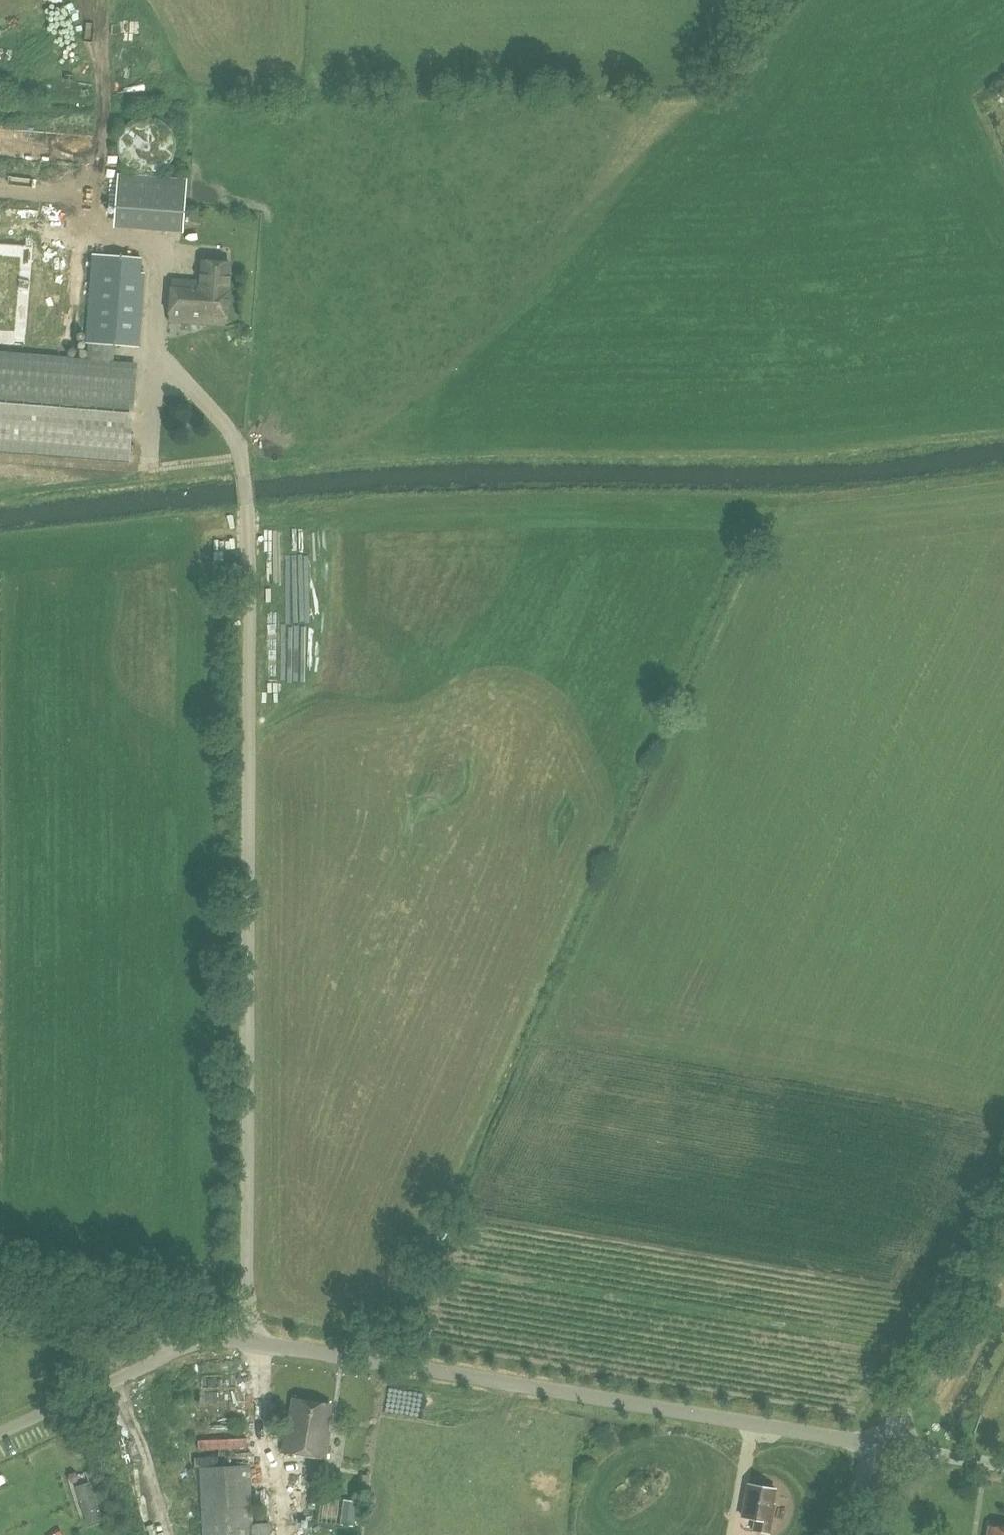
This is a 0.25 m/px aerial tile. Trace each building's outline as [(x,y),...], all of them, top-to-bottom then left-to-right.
[(147,118),(134,121),(127,126),(123,131),(120,137),(119,143),(119,151),(121,157),(122,162),(126,167),(130,171),(137,175),(144,176),(153,176),(161,173),(167,169),(172,163),(175,157),(177,148),(176,141),(174,134),(170,129),(165,123),(157,119),(147,118)] [(119,176),(114,229),(176,234),(180,182),(119,176)] [(89,343),(87,359),(0,352),(0,451),(130,461),(138,363),(114,361),(115,345),(139,347),(145,274),(141,273),(142,259),(93,255),(86,343),(89,343)] [(170,322),(226,326),(230,263),(203,261),(202,281),(173,278),(170,322)] [(50,304),(30,303),(29,323),(49,323),(50,304)] [(325,1459),(329,1434),(326,1433),(330,1406),(293,1400),(289,1427),(285,1426),(281,1452),(325,1459)] [(236,1424),(233,1403),(214,1406),(217,1426),(236,1424)] [(205,1534),(270,1534),(269,1523),(252,1524),(250,1465),(202,1467),(205,1534)] [(155,1512),(172,1494),(159,1482),(142,1500),(155,1512)] [(776,1488),(749,1484),(743,1516),(756,1518),(753,1530),(770,1533),(775,1502),(773,1502),(776,1488)] [(646,1494),(633,1504),(641,1513),(653,1503),(646,1494)] [(989,1525),(988,1534),(1003,1534),(1003,1527),(989,1525)]
